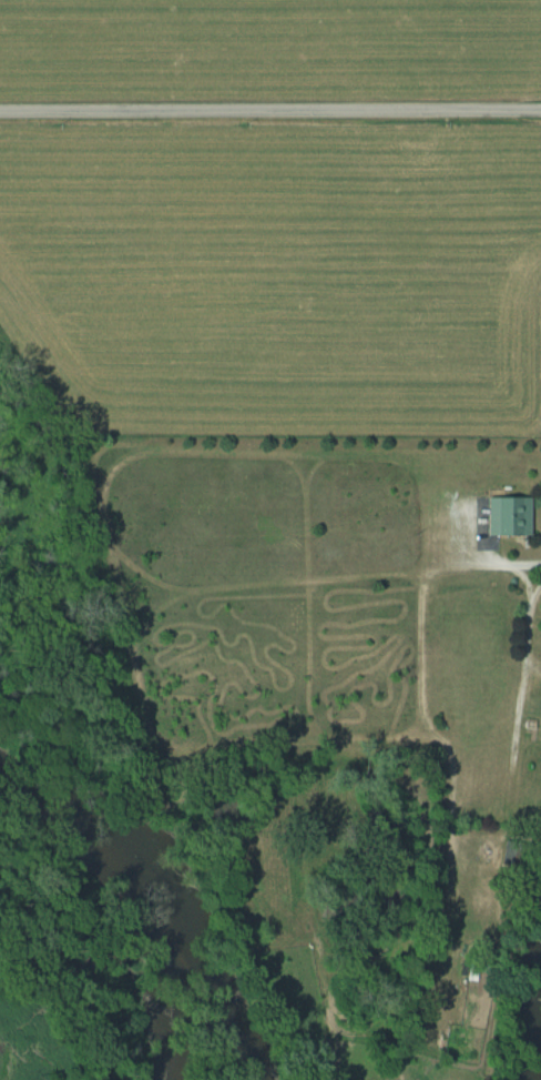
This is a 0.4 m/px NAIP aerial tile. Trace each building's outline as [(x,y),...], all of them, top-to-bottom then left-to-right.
[(526,533),(526,496),(488,496),(488,532),(526,533)]
